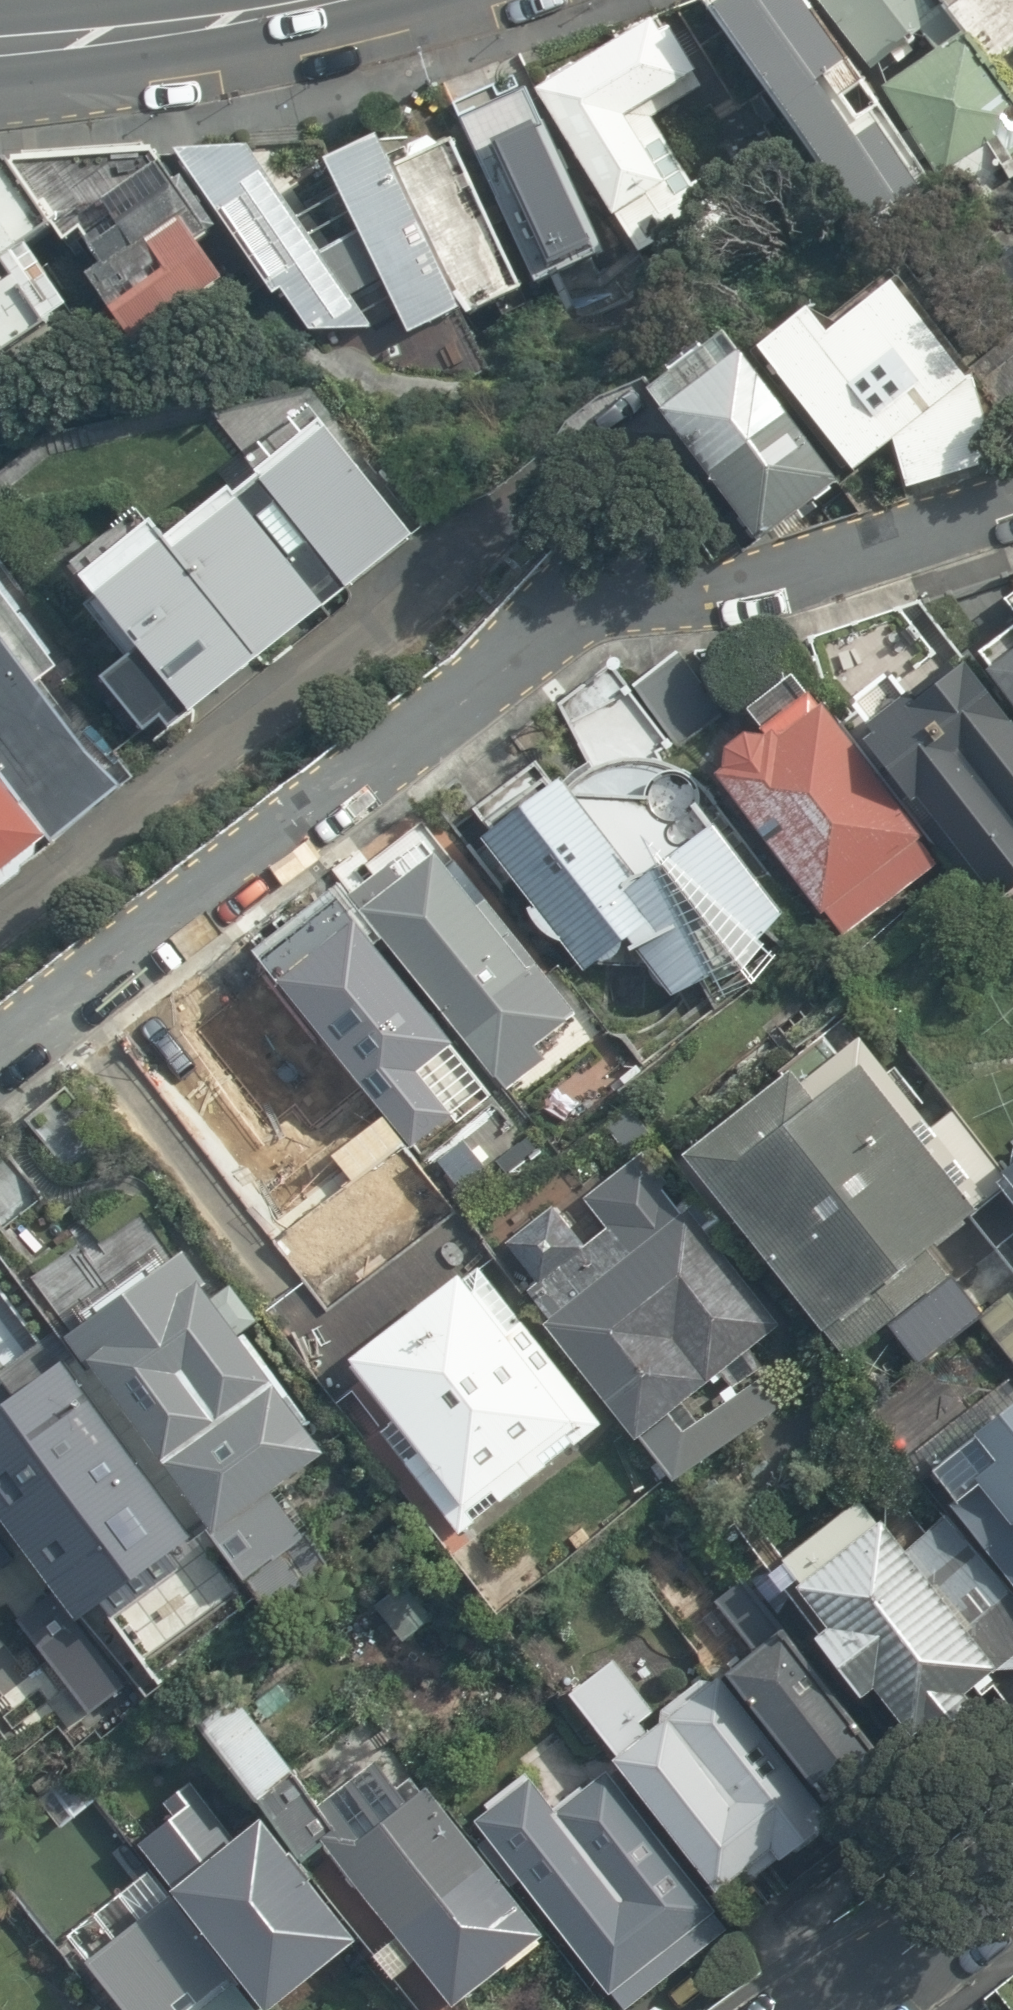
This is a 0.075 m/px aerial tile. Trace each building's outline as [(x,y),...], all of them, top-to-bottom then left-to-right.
[(799,0),(694,0),(858,227),(927,177),(799,0)] [(865,66),(915,29),(940,11),(932,0),(813,0),(865,66)] [(940,11),(982,64),(1012,40),(1012,0),(932,0),(940,11)] [(915,29),(928,44),(871,84),(935,173),(983,142),(1008,178),(1012,175),(1012,163),(1007,155),(1012,150),(1012,105),(982,64),(940,11),(915,29)] [(526,84),(605,212),(609,210),(638,250),(691,219),(674,193),(690,183),(657,131),(638,143),(617,112),(690,67),(654,13),(645,18),(642,15),(567,60),(562,59),(539,73),(539,77),(526,84)] [(515,80),(446,111),(532,280),(593,253),(515,80)] [(307,153),(347,231),(371,278),(402,329),(455,302),(381,168),(360,131),(307,153)] [(439,142),(381,168),(455,302),(462,308),(512,285),(439,142)] [(242,151),(172,160),(270,298),(282,291),(311,328),(371,332),(346,296),(371,278),(347,231),(315,252),(242,151)] [(39,221),(53,239),(66,228),(89,257),(76,271),(127,343),(217,278),(184,239),(200,227),(151,158),(0,167),(0,171),(39,221)] [(58,311),(6,240),(39,221),(0,171),(0,349),(58,311)] [(817,306),(764,346),(858,477),(896,450),(903,493),(1005,454),(963,344),(906,268),(830,324),(817,306)] [(724,320),(641,385),(761,540),(844,475),(724,320)] [(159,727),(403,529),(307,411),(243,464),(246,467),(222,486),(218,481),(154,534),(137,513),(66,571),(125,643),(89,671),(134,726),(148,714),(159,727)] [(47,840),(115,782),(59,718),(65,713),(38,680),(55,666),(0,593),(0,782),(47,840)] [(976,650),(1012,699),(1012,623),(976,650)] [(854,736),(945,859),(983,911),(1012,889),(1012,728),(962,658),(854,736)] [(815,682),(711,757),(841,935),(945,859),(854,736),(815,682)] [(544,784),(482,828),(584,975),(633,941),(672,997),(794,912),(641,691),(568,741),(586,767),(550,792),(544,784)] [(0,785),(0,884),(16,870),(16,863),(32,853),(31,840),(39,833),(0,785)] [(353,896),(483,1069),(570,1003),(440,830),(353,896)] [(483,1069),(353,896),(265,961),(396,1135),(483,1069)] [(396,1135),(265,961),(151,1048),(240,1166),(322,1105),(355,1149),(372,1136),(380,1147),(396,1135)] [(858,1030),(691,1159),(830,1338),(871,1307),(1012,1197),(1012,1184),(995,1161),(952,1104),(929,1122),(858,1030)] [(645,1131),(492,1246),(669,1479),(821,1364),(645,1131)] [(995,1161),(1012,1184),(1012,1148),(995,1161)] [(871,1307),(918,1369),(973,1327),(1012,1379),(1012,1197),(871,1307)] [(157,1472),(291,1374),(176,1217),(42,1316),(70,1354),(157,1472)] [(478,1257),(348,1358),(469,1513),(598,1412),(478,1257)] [(0,1406),(0,1496),(87,1615),(200,1532),(157,1472),(70,1354),(0,1406)] [(291,1374),(157,1472),(200,1532),(260,1614),(335,1559),(284,1490),(344,1446),(291,1374)] [(958,1511),(1012,1587),(1012,1398),(961,1436),(995,1484),(958,1511)] [(870,1489),(761,1568),(892,1749),(1012,1661),(1012,1587),(958,1511),(910,1545),(870,1489)] [(25,1559),(0,1526),(0,1578),(25,1559)] [(892,1749),(761,1568),(706,1608),(737,1652),(706,1674),(806,1811),(892,1749)] [(775,1873),(824,1837),(806,1811),(706,1674),(671,1700),(630,1644),(564,1692),(626,1777),(738,1932),(790,1894),(775,1873)] [(447,2009),(449,2009),(549,1937),(499,1869),(403,1737),(327,1793),(244,1679),(193,1716),(226,1761),(302,1865),(328,1846),(447,2009)] [(180,1893),(265,2009),(271,2009),(360,1945),(302,1865),(226,1761),(133,1829),(180,1893)] [(626,1777),(499,1869),(549,1937),(601,2009),(631,2009),(738,1932),(626,1777)] [(180,1893),(80,1965),(113,2009),(265,2009),(180,1893)] [(995,2009),(1012,2009),(1012,1964),(980,1990),(995,2009)]
